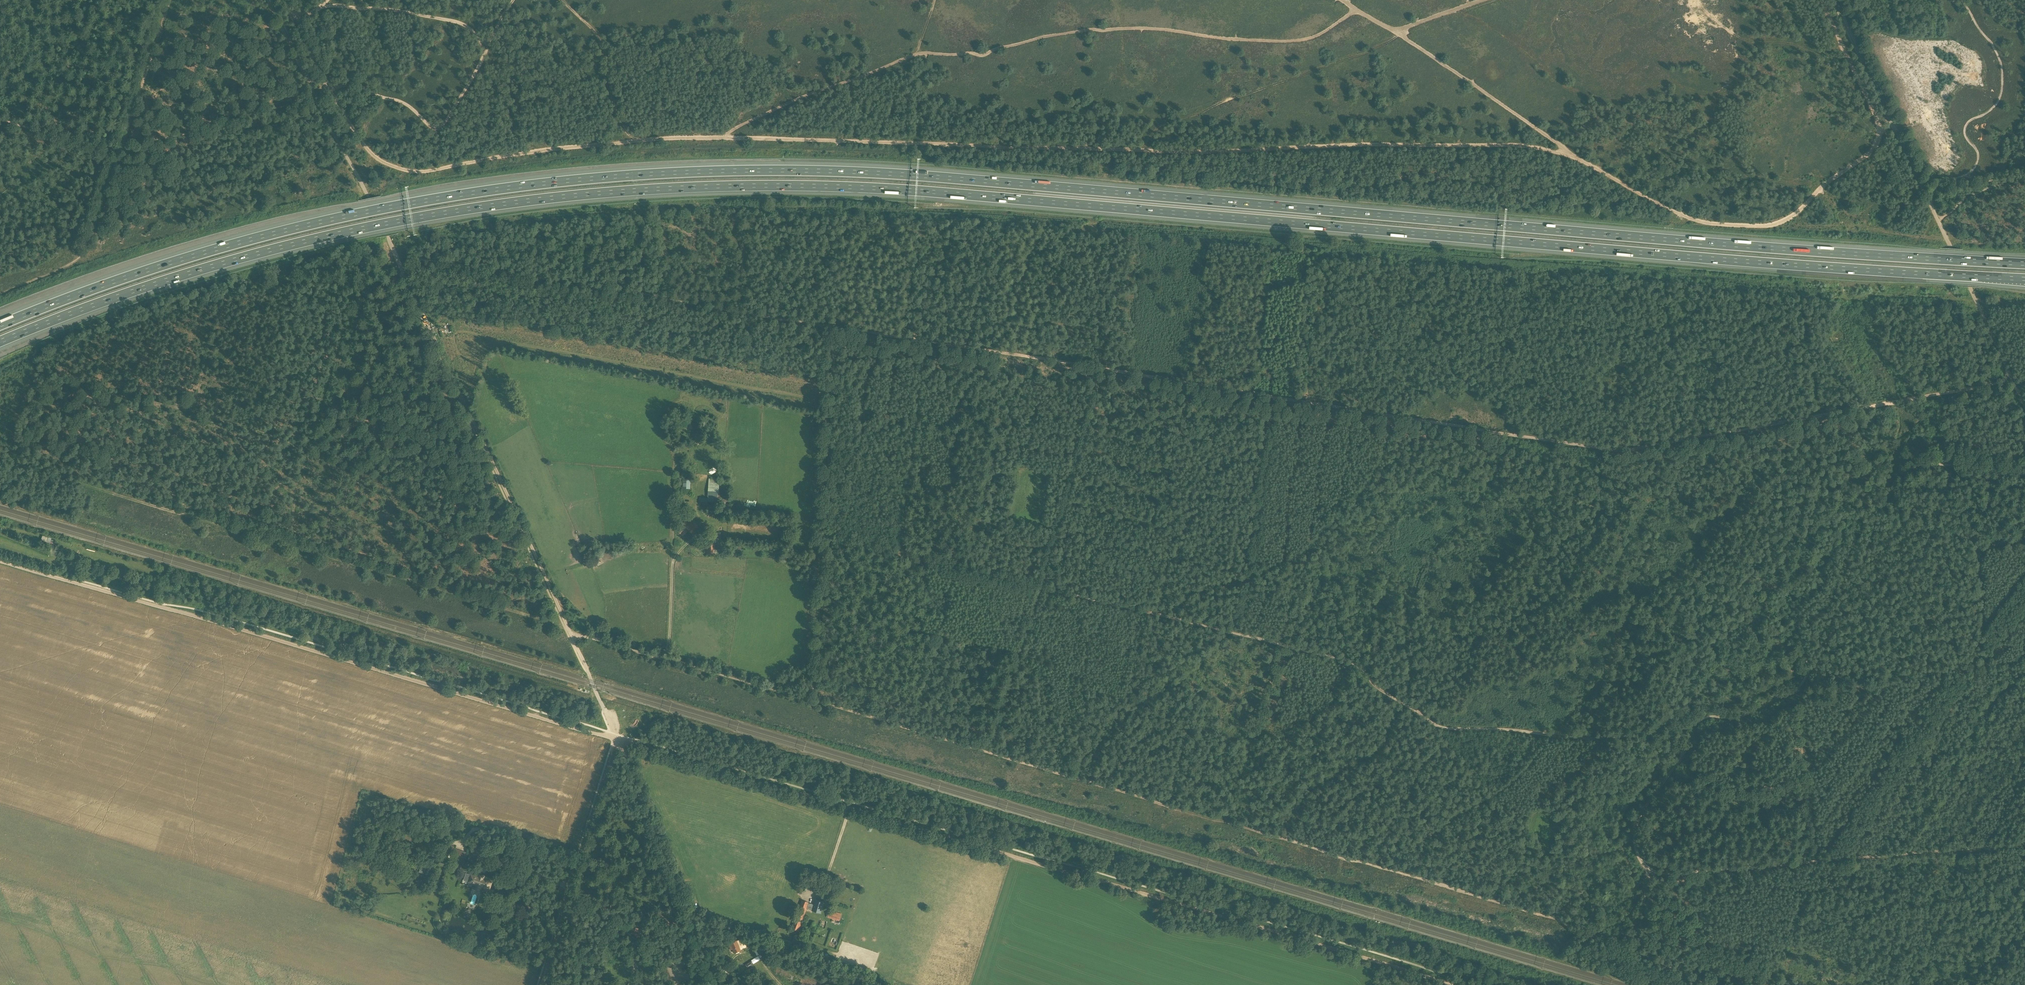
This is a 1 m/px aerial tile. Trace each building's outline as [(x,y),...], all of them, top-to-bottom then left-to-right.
[(700,498),(700,502),(708,503),(708,502),(717,502),(718,492),(719,492),(720,479),(710,478),(708,499),(700,498)] [(684,524),(677,530),(683,535),(689,530),(693,535),(700,529),(690,518),(684,523),(684,524)] [(453,846),(451,852),(454,853),(453,856),(465,860),(466,856),(464,855),(465,850),(462,849),(463,847),(460,846),(459,848),(455,847),(453,846)] [(471,875),(469,882),(470,882),(470,883),(473,884),(473,883),(477,884),(476,885),(480,887),(480,886),(484,887),(487,889),(488,888),(489,889),(491,882),(483,879),(484,877),(479,876),(479,878),(471,875)] [(802,900),(791,929),(798,931),(807,906),(812,908),(811,911),(820,913),(823,901),(815,899),(813,905),(808,903),(808,902),(802,900)] [(830,911),(828,918),(839,921),(841,914),(830,911)] [(632,930),(631,935),(639,937),(641,929),(635,928),(635,931),(632,930)] [(737,942),(730,944),(734,954),(741,952),(737,942)]
